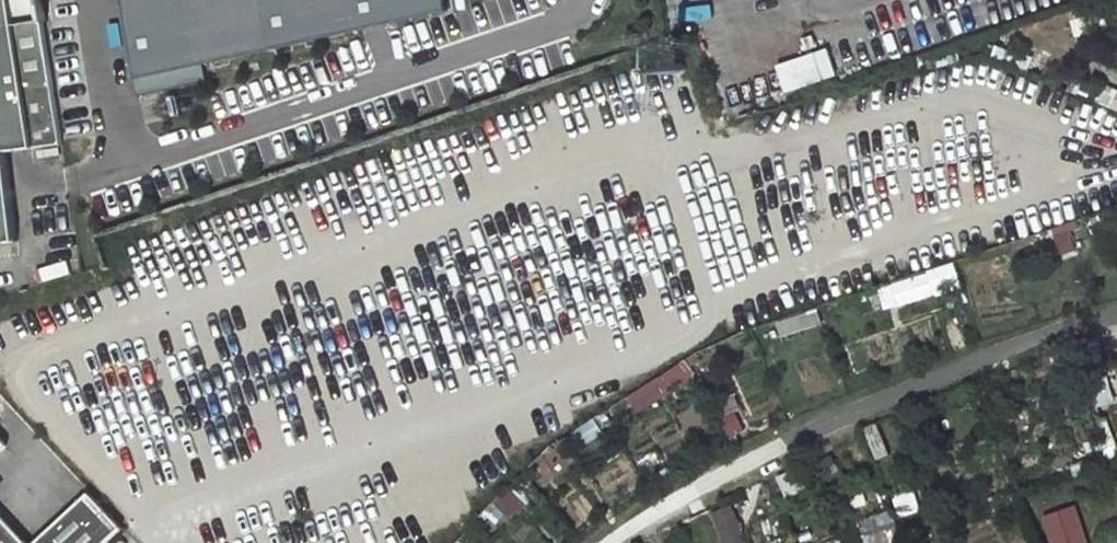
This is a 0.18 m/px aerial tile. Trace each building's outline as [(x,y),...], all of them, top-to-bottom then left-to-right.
[(3,155),(61,148),(38,0),(0,0),(0,246),(14,244),(3,155)] [(141,75),(446,13),(444,0),(128,0),(141,75)] [(771,73),(780,99),(830,82),(821,56),(771,73)] [(898,307),(940,293),(932,271),(890,285),(898,307)] [(121,534),(89,500),(44,542),(111,542),(121,534)] [(715,512),(725,542),(750,542),(738,505),(715,512)] [(1047,515),(1055,542),(1086,542),(1075,507),(1047,515)] [(0,520),(0,542),(22,542),(0,520)]
